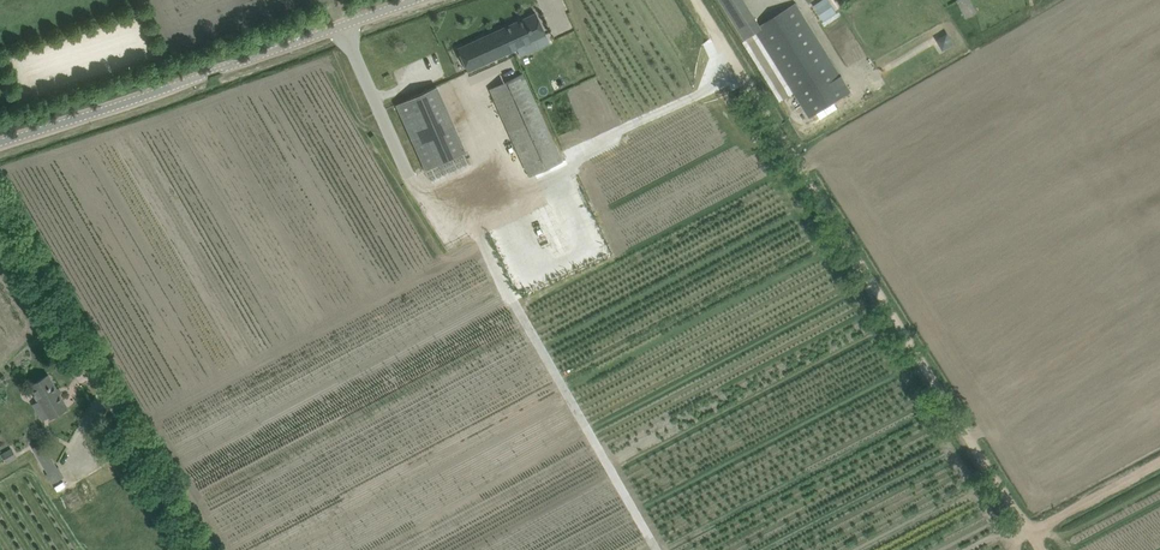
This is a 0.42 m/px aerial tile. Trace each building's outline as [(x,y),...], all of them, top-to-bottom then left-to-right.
[(721,0),(727,10),(743,0),(721,0)] [(727,10),(745,39),(756,33),(754,30),(759,27),(743,0),(727,10)] [(816,9),(829,1),(829,0),(821,0),(814,5),(816,9)] [(958,1),(963,11),(966,10),(966,9),(974,5),(973,2),(971,0),(960,0),(958,1)] [(829,1),(816,9),(824,21),(837,12),(829,1)] [(809,118),(851,92),(796,4),(759,27),(754,30),(756,33),(809,118)] [(536,13),(457,48),(467,70),(545,34),(536,13)] [(948,35),(939,40),(944,49),(953,44),(948,35)] [(523,74),(490,88),(529,176),(562,161),(523,74)] [(425,170),(467,151),(437,86),(396,104),(425,170)] [(57,389),(48,375),(30,385),(39,400),(48,416),(50,418),(68,408),(60,394),(62,392),(59,387),(57,389)] [(42,420),(48,416),(39,400),(32,404),(42,420)] [(33,447),(48,473),(58,468),(43,442),(33,447)] [(11,449),(3,454),(7,462),(13,459),(11,456),(14,454),(11,449)] [(59,467),(58,468),(48,473),(46,474),(51,484),(64,476),(59,467)]
